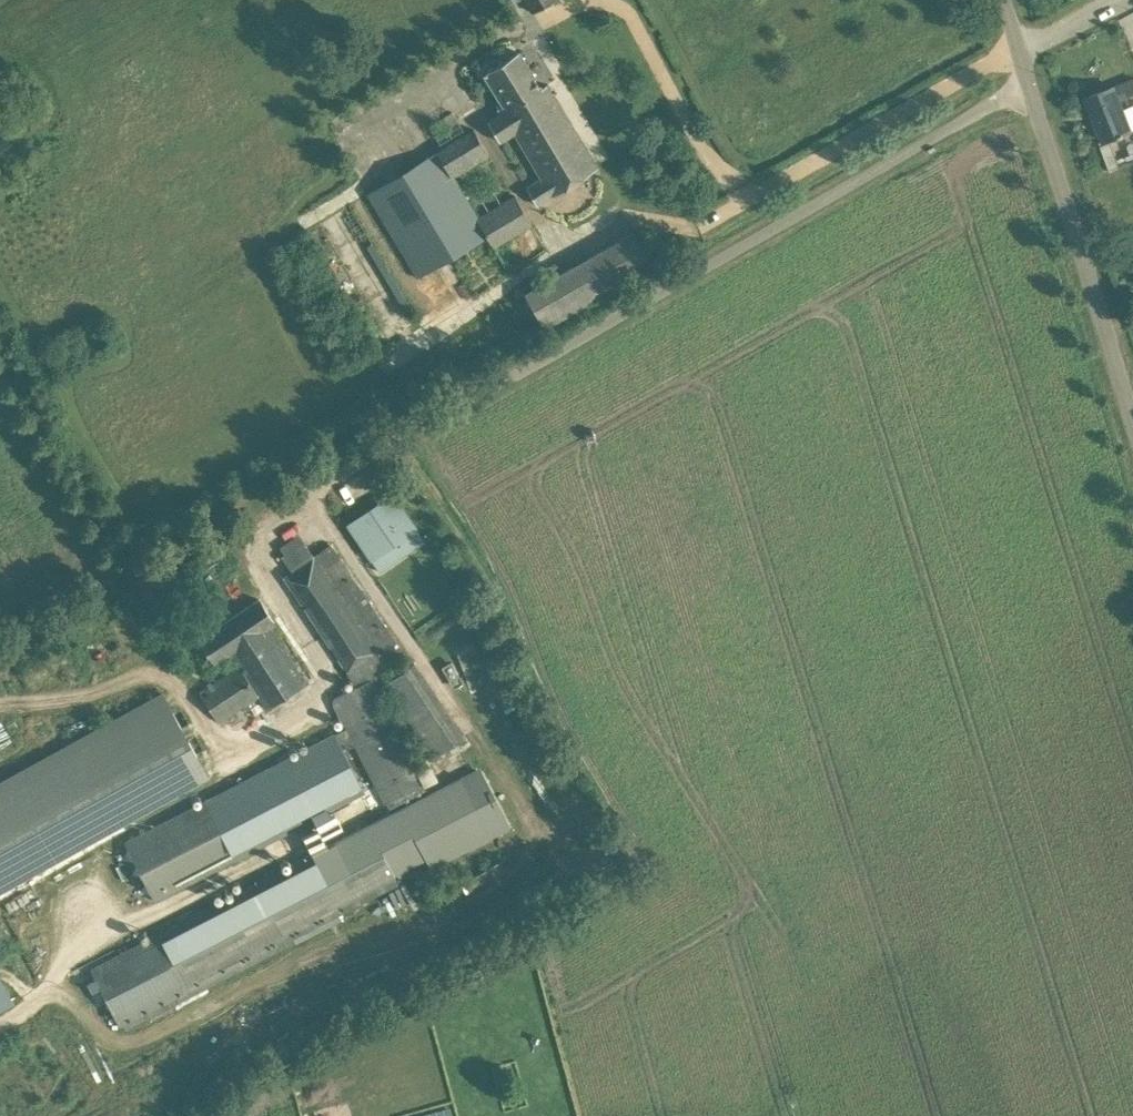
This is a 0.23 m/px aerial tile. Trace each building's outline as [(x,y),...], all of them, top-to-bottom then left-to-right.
[(533,11),(551,0),(526,0),(533,11)] [(498,139),(499,141),(515,131),(543,178),(526,188),(537,204),(538,203),(540,206),(552,199),(550,196),(596,167),(546,84),(540,88),(517,51),(483,71),(504,104),(499,107),(501,111),(487,120),(498,139)] [(1087,98),(1088,97),(1097,119),(1095,120),(1103,140),(1120,133),(1120,135),(1125,134),(1124,132),(1132,128),(1121,101),(1132,95),(1132,77),(1086,96),(1087,98)] [(493,246),(531,223),(514,195),(477,217),(451,174),(488,152),(473,129),(437,150),(368,193),(418,277),(486,235),(493,246)] [(524,292),(543,326),(652,265),(633,231),(524,292)] [(393,491),(346,523),(371,560),(403,538),(404,537),(418,528),(393,491)] [(404,537),(403,538),(411,549),(426,539),(418,528),(404,537)] [(343,562),(330,544),(285,576),(297,594),(357,686),(333,698),(348,727),(249,777),(125,841),(155,899),(279,835),(364,791),(343,751),(356,744),(391,813),(205,909),(91,968),(96,978),(100,985),(120,1024),(234,966),(398,881),(394,874),(425,858),(429,865),(506,825),(477,768),(428,794),(424,785),(411,761),(371,681),(405,657),(343,562)] [(273,621),(258,598),(198,638),(214,661),(229,651),(238,666),(199,691),(218,721),(258,695),(266,707),(319,672),(281,615),(273,621)] [(463,736),(414,662),(381,684),(430,758),(463,736)] [(114,826),(69,744),(0,782),(0,889),(114,826)] [(425,754),(411,761),(424,785),(438,778),(425,754)] [(91,990),(100,985),(96,978),(87,982),(91,990)] [(12,1004),(0,983),(0,1010),(12,1004)]
